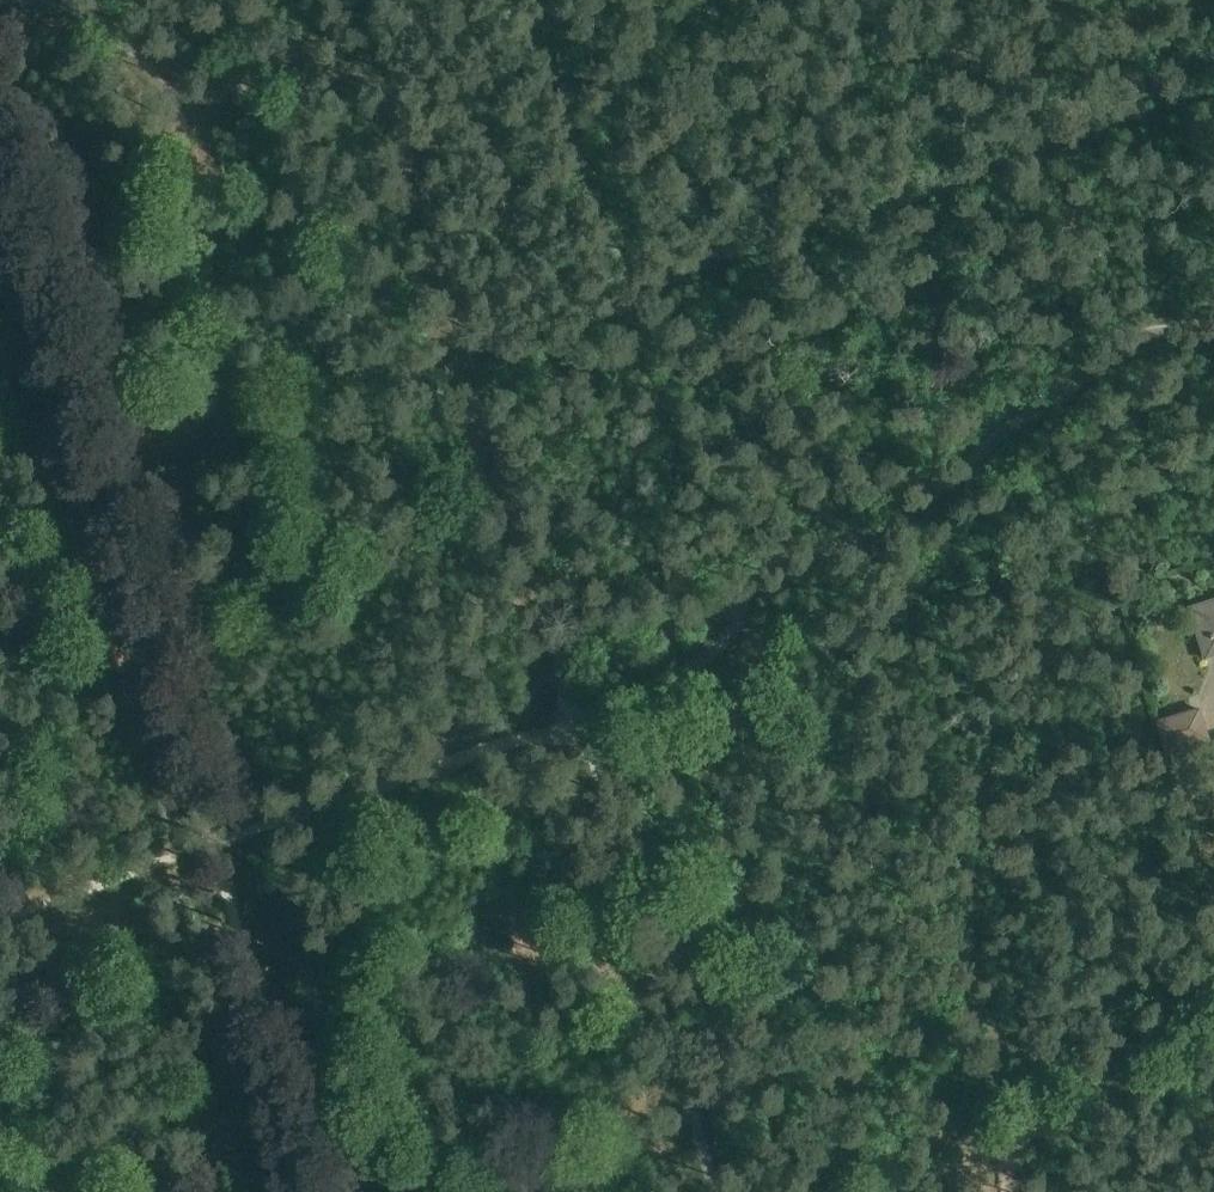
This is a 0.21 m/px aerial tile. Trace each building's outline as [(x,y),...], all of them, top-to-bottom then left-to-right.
[(1196,610),(1209,654),(1213,653),(1213,604),(1196,610)] [(1201,709),(1159,721),(1168,751),(1210,739),(1201,709)]
